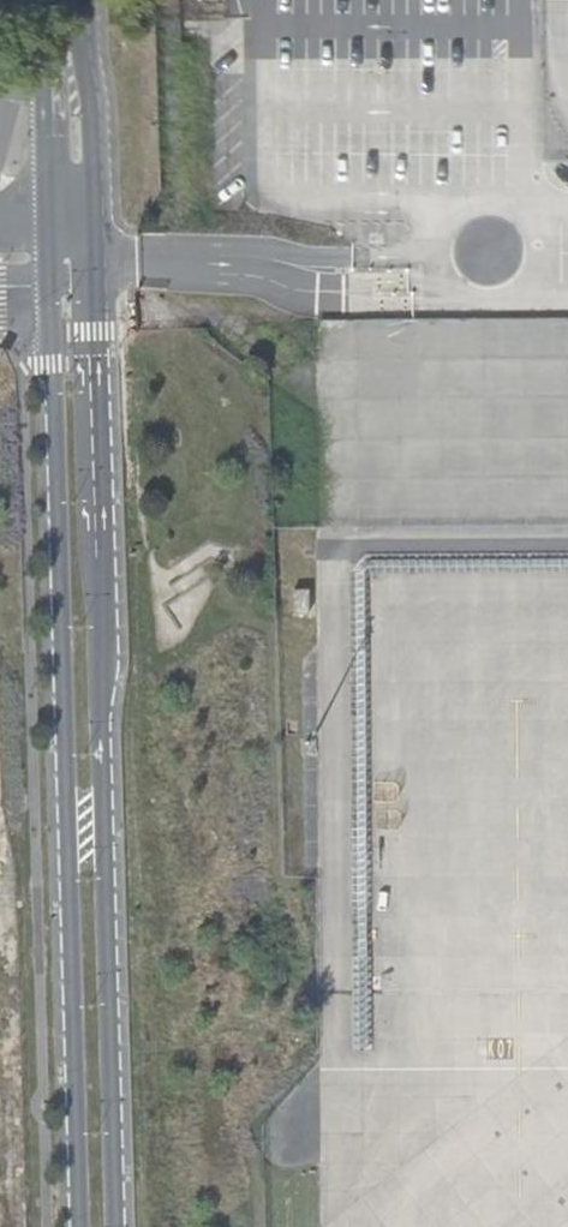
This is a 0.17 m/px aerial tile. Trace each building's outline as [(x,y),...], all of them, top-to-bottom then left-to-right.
[(178,43),(198,44),(199,23),(178,23),(178,43)]
